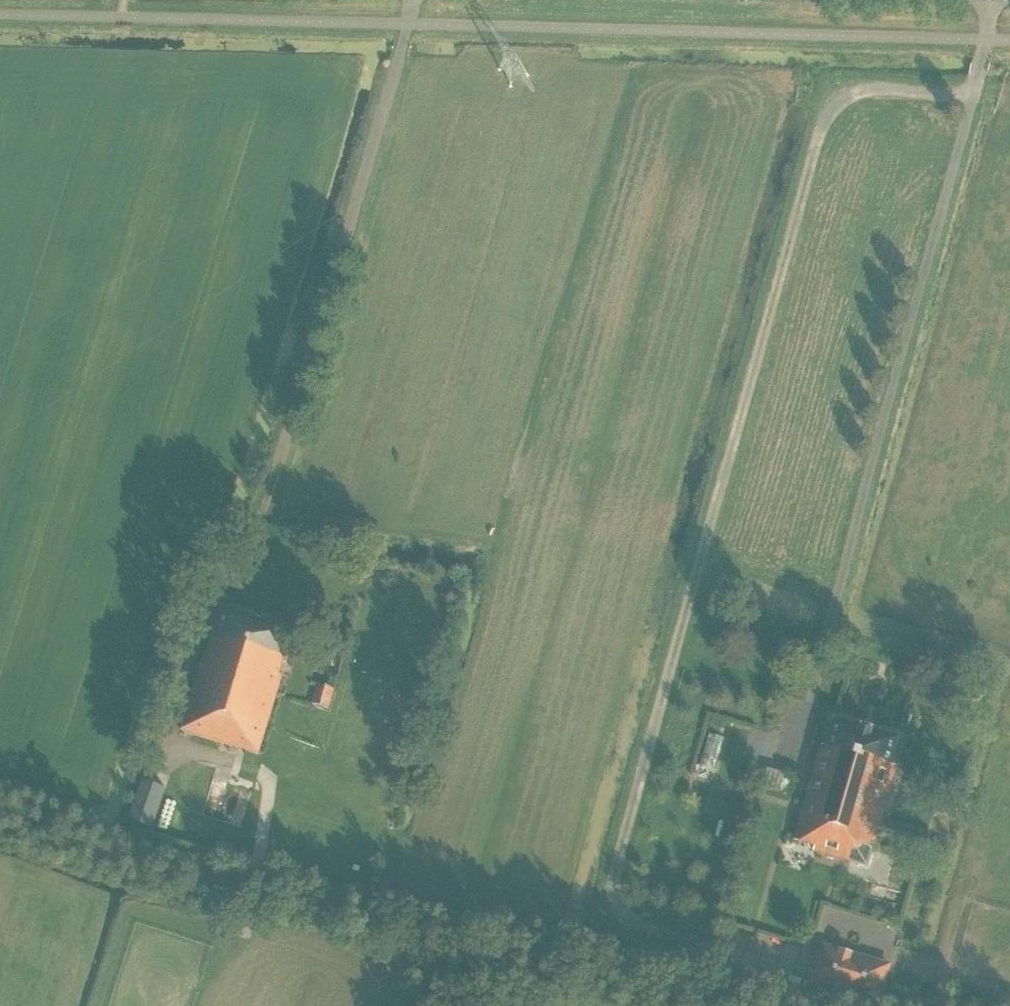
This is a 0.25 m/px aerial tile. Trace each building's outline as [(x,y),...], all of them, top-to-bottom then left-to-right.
[(292,630),(222,609),(209,653),(205,652),(181,730),(253,752),(252,756),(257,758),(282,676),(278,674),(292,630)] [(313,704),(328,708),(334,689),(318,684),(313,704)] [(891,766),(899,738),(833,720),(825,748),(822,747),(795,841),(815,847),(814,852),(866,866),(894,767),(891,766)] [(724,770),(739,730),(725,725),(710,765),(724,770)] [(129,820),(152,828),(166,788),(143,780),(129,820)] [(892,963),(819,943),(807,985),(880,1005),(892,963)]
